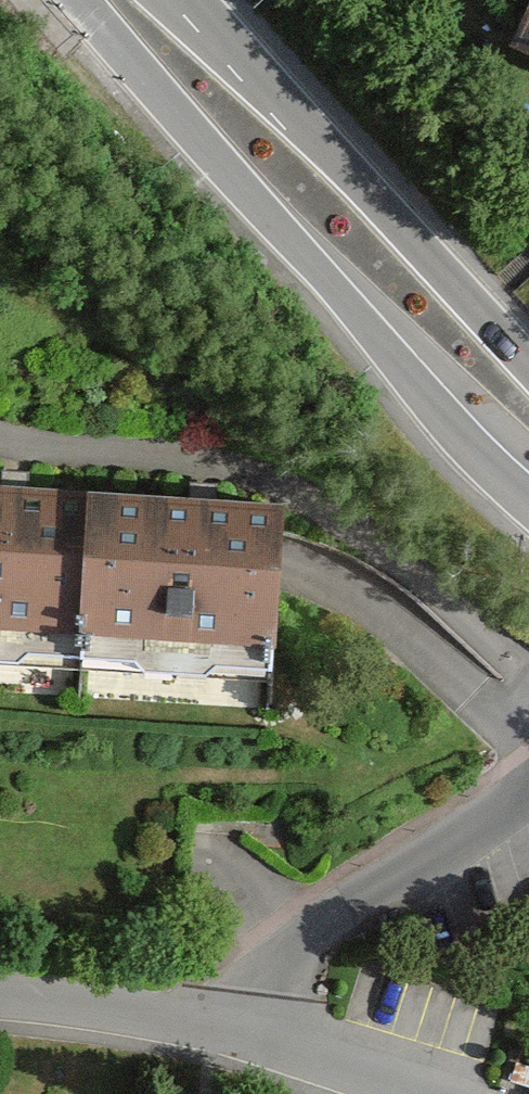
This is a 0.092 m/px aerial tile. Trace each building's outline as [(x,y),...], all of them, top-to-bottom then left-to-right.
[(495,24),(528,41),(528,0),(507,0),(495,24)] [(281,498),(235,494),(0,477),(0,649),(268,668),(275,572),(281,498)]
